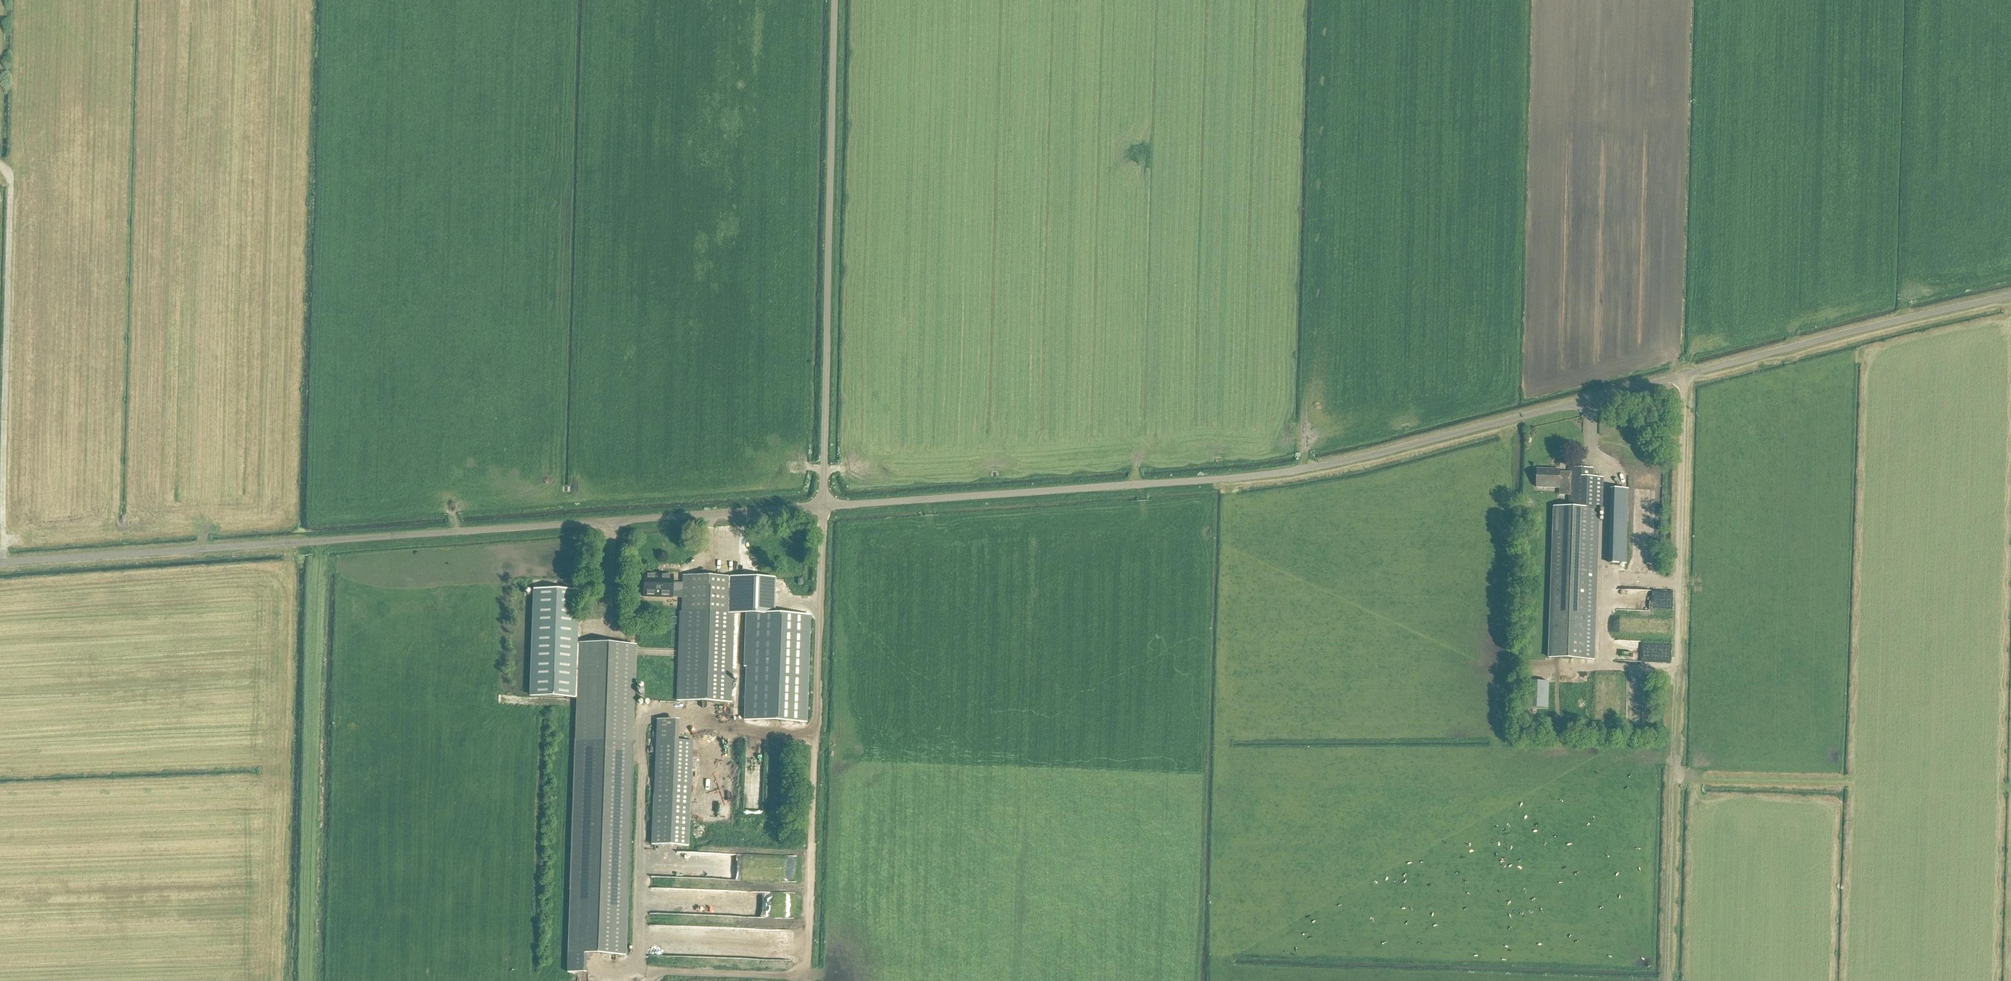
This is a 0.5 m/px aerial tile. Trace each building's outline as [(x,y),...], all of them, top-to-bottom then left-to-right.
[(1537,469),(1537,488),(1559,489),(1560,481),(1569,481),(1568,508),(1553,507),(1550,598),(1551,598),(1549,659),(1594,660),(1598,540),(1599,509),(1602,509),(1603,478),(1592,478),(1593,470),(1569,469),(1569,473),(1560,472),(1560,470),(1537,469)] [(1611,491),(1609,565),(1625,565),(1627,491),(1611,491)] [(644,575),(643,598),(672,599),(672,593),(682,593),(678,701),(729,703),(730,676),(732,614),(749,615),(746,722),(804,724),(807,617),(773,616),(774,580),(734,579),(682,577),(682,584),(672,583),(672,576),(644,575)] [(808,589),(808,580),(797,580),(797,589),(808,589)] [(533,590),(529,696),(578,698),(577,743),(570,954),(624,956),(631,745),(634,646),(580,644),(582,591),(533,590)] [(1547,707),(1548,679),(1527,679),(1526,707),(1547,707)] [(652,832),(652,846),(688,847),(688,833),(690,797),(692,742),(678,742),(674,742),(655,741),(653,795),(652,832)] [(762,783),(745,784),(746,808),(763,807),(762,783)]
